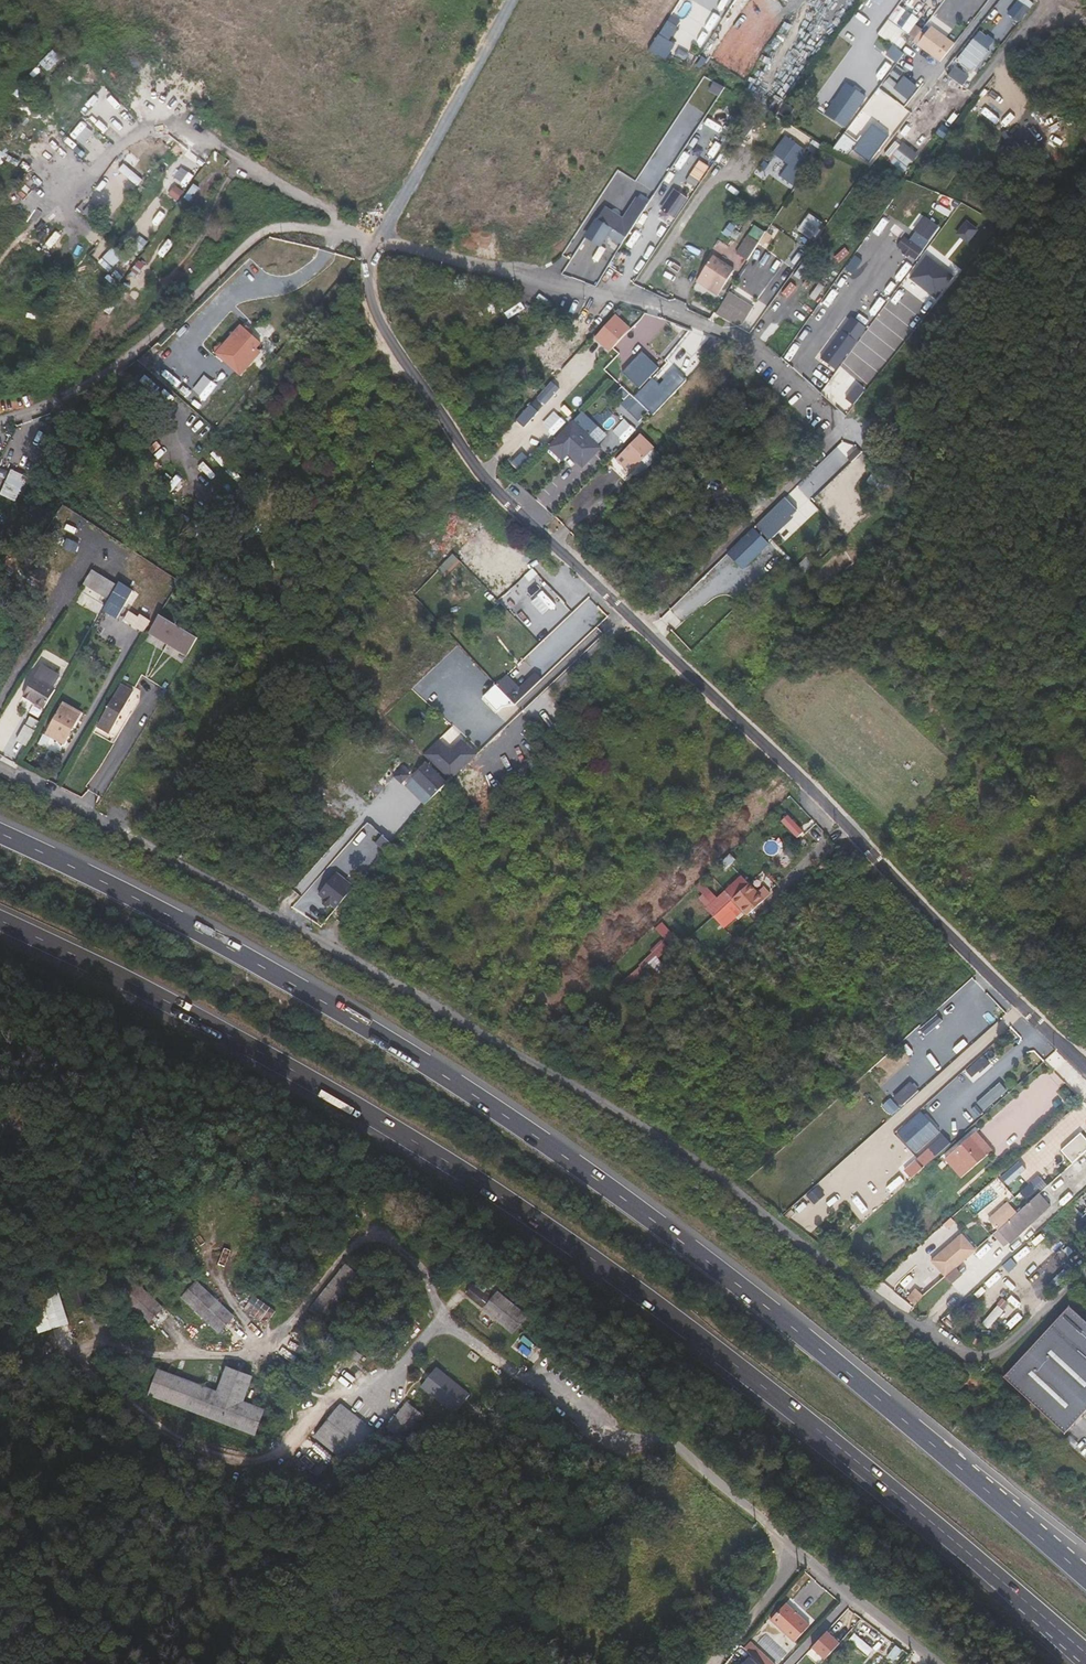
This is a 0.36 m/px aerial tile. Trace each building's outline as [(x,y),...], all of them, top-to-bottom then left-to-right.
[(1033,1),(1031,0),(1016,0),(1008,15),(1022,22),(1033,1)] [(912,18),(894,5),(887,14),(905,27),(912,18)] [(709,32),(686,17),(675,33),(698,48),(709,32)] [(883,19),(872,34),(888,45),(894,50),(900,42),(894,38),(899,31),(883,19)] [(905,39),(908,42),(918,29),(912,24),(905,33),(908,35),(905,39)] [(928,25),(913,45),(936,62),(951,43),(928,25)] [(976,29),(970,36),(981,44),(986,37),(976,29)] [(970,36),(954,57),(970,70),(986,49),(981,44),(970,36)] [(659,43),(652,38),(642,53),(650,57),(659,43)] [(894,50),(888,45),(880,55),(892,64),(899,54),(894,50)] [(970,76),(956,67),(950,77),(964,86),(970,76)] [(910,94),(886,75),(879,84),(902,103),(910,94)] [(861,98),(841,84),(819,114),(838,129),(861,98)] [(112,113),(122,103),(103,86),(82,109),(103,129),(115,116),(112,113)] [(836,139),(828,150),(844,157),(849,150),(866,162),(885,136),(869,123),(850,149),(836,139)] [(79,124),(68,138),(82,149),(93,135),(79,124)] [(780,177),(792,186),(811,160),(804,155),(807,149),(786,134),(773,153),(789,164),(780,177)] [(897,139),(885,160),(907,172),(919,152),(897,139)] [(676,191),(658,218),(670,227),(689,198),(676,191)] [(798,229),(812,239),(824,222),(809,212),(798,229)] [(602,213),(594,224),(612,236),(621,242),(626,234),(618,228),(620,225),(602,213)] [(938,228),(922,217),(912,231),(928,242),(938,228)] [(979,229),(967,220),(956,233),(968,243),(979,229)] [(612,236),(594,224),(582,243),(597,253),(605,240),(617,248),(621,243),(621,242),(612,236)] [(769,236),(763,232),(756,243),(760,246),(762,243),(764,244),(769,236)] [(756,243),(745,236),(734,254),(745,260),(756,243)] [(922,250),(904,237),(897,246),(915,260),(922,250)] [(954,276),(928,256),(910,279),(937,299),(954,276)] [(692,287),(700,293),(706,283),(719,291),(732,271),(710,258),(692,287)] [(706,283),(700,293),(713,300),(719,291),(706,283)] [(751,309),(727,294),(714,315),(735,327),(741,326),(751,309)] [(609,349),(627,330),(614,318),(596,337),(609,349)] [(680,335),(669,324),(655,337),(667,348),(680,335)] [(250,344),(232,331),(220,346),(245,365),(259,347),(252,342),(250,344)] [(858,342),(844,332),(823,360),(838,370),(858,342)] [(716,350),(709,343),(701,351),(707,358),(716,350)] [(622,372),(640,388),(660,366),(642,350),(622,372)] [(663,376),(674,388),(686,377),(675,365),(663,376)] [(560,390),(553,382),(538,398),(546,405),(560,390)] [(860,388),(850,401),(857,406),(867,393),(860,388)] [(517,421),(525,427),(538,410),(530,404),(517,421)] [(583,466),(598,450),(570,423),(546,449),(557,459),(566,449),(583,466)] [(649,448),(634,435),(616,453),(631,468),(649,448)] [(59,444),(49,439),(43,451),(53,456),(59,444)] [(74,441),(70,448),(84,456),(89,449),(74,441)] [(848,457),(852,461),(861,452),(857,448),(848,457)] [(631,468),(616,453),(611,459),(626,473),(631,468)] [(1,495),(18,500),(27,473),(10,468),(1,495)] [(795,487),(772,509),(786,523),(809,502),(795,487)] [(234,524),(243,509),(233,502),(223,517),(234,524)] [(175,518),(170,526),(181,534),(192,517),(185,513),(179,521),(175,518)] [(24,525),(20,532),(23,533),(40,537),(43,532),(30,525),(28,528),(24,525)] [(771,541),(756,525),(732,549),(746,562),(747,564),(771,541)] [(747,564),(746,562),(732,549),(730,550),(745,566),(747,564)] [(445,575),(460,560),(453,553),(438,569),(445,575)] [(116,617),(131,589),(120,583),(104,611),(116,617)] [(151,623),(141,616),(140,619),(130,613),(125,621),(145,633),(151,623)] [(196,637),(160,615),(149,633),(185,655),(196,637)] [(41,666),(26,692),(46,704),(61,678),(41,666)] [(520,700),(547,674),(541,668),(524,684),(513,672),(494,690),(501,697),(509,689),(520,700)] [(119,691),(102,719),(114,726),(130,698),(119,691)] [(65,701),(56,717),(67,724),(64,729),(63,731),(68,735),(80,715),(83,717),(85,713),(65,701)] [(67,724),(56,717),(53,722),(64,729),(67,724)] [(24,749),(39,724),(29,718),(14,743),(24,749)] [(442,741),(439,744),(453,758),(467,744),(464,741),(453,752),(442,741)] [(455,779),(478,756),(467,744),(453,758),(439,744),(426,756),(455,779)] [(438,795),(451,782),(432,762),(419,776),(438,795)] [(395,793),(402,785),(396,778),(388,786),(395,793)] [(780,823),(796,838),(802,832),(787,817),(780,823)] [(380,859),(388,850),(380,843),(372,852),(380,859)] [(352,890),(336,875),(317,895),(323,900),(321,902),(321,905),(324,908),(326,907),(328,905),(334,910),(352,890)] [(762,900),(741,876),(716,899),(701,883),(695,889),(710,905),(704,910),(722,929),(741,912),(745,916),(762,900)] [(653,929),(673,949),(680,943),(660,923),(653,929)] [(637,967),(647,978),(663,964),(657,958),(667,949),(661,942),(650,952),(651,954),(637,967)] [(989,1063),(983,1056),(967,1071),(973,1077),(989,1063)] [(903,1106),(919,1090),(910,1081),(894,1097),(903,1106)] [(1034,1129),(1055,1110),(1046,1101),(1025,1119),(1034,1129)] [(917,1155),(937,1136),(917,1115),(896,1134),(917,1155)] [(976,1135),(992,1153),(996,1149),(980,1130),(976,1135)] [(949,1158),(965,1177),(992,1153),(976,1135),(949,1158)] [(1072,1162),(1085,1149),(1085,1139),(1066,1156),(1072,1162)] [(906,1169),(914,1178),(938,1158),(929,1148),(906,1169)] [(983,1197),(997,1213),(1013,1199),(999,1183),(983,1197)] [(1039,1192),(998,1229),(1009,1241),(1050,1204),(1039,1192)] [(1085,1221),(1085,1193),(1072,1206),(1085,1221)] [(998,1229),(993,1232),(1005,1245),(1009,1241),(998,1229)] [(946,1264),(952,1270),(945,1276),(952,1283),(962,1274),(955,1267),(966,1257),(976,1248),(970,1242),(948,1260),(950,1261),(946,1264)] [(147,1257),(153,1272),(164,1267),(157,1253),(147,1257)] [(1040,1288),(1048,1296),(1081,1265),(1073,1256),(1040,1288)] [(356,1286),(365,1293),(371,1285),(347,1265),(311,1309),(327,1322),(356,1286)] [(153,1272),(156,1276),(166,1272),(164,1267),(153,1272)] [(190,1276),(181,1267),(175,1273),(184,1282),(190,1276)] [(163,1308),(126,1273),(111,1288),(148,1323),(163,1308)] [(915,1291),(920,1296),(921,1297),(938,1282),(933,1275),(915,1291)] [(234,1317),(197,1282),(182,1297),(219,1332),(234,1317)] [(69,1323),(56,1284),(39,1289),(52,1328),(69,1323)] [(87,1300),(82,1284),(72,1287),(76,1302),(87,1300)] [(468,1293),(472,1296),(478,1288),(474,1285),(468,1293)] [(472,1296),(484,1307),(491,1299),(478,1288),(472,1296)] [(486,1308),(514,1332),(527,1316),(498,1293),(486,1308)] [(244,1309),(266,1325),(276,1311),(254,1295),(244,1309)] [(1070,1306),(1004,1377),(1065,1433),(1085,1411),(1085,1321),(1070,1306)] [(227,1366),(225,1371),(250,1381),(252,1376),(227,1366)] [(470,1395),(437,1367),(422,1386),(455,1413),(470,1395)] [(250,1381),(225,1371),(217,1392),(158,1369),(149,1395),(254,1435),(264,1410),(243,1401),(250,1381)] [(405,1440),(425,1416),(408,1403),(388,1427),(405,1440)] [(377,1434),(342,1404),(315,1436),(351,1465),(377,1434)] [(809,1629),(784,1607),(769,1624),(793,1646),(809,1629)] [(840,1643),(827,1631),(812,1648),(825,1660),(840,1643)]
